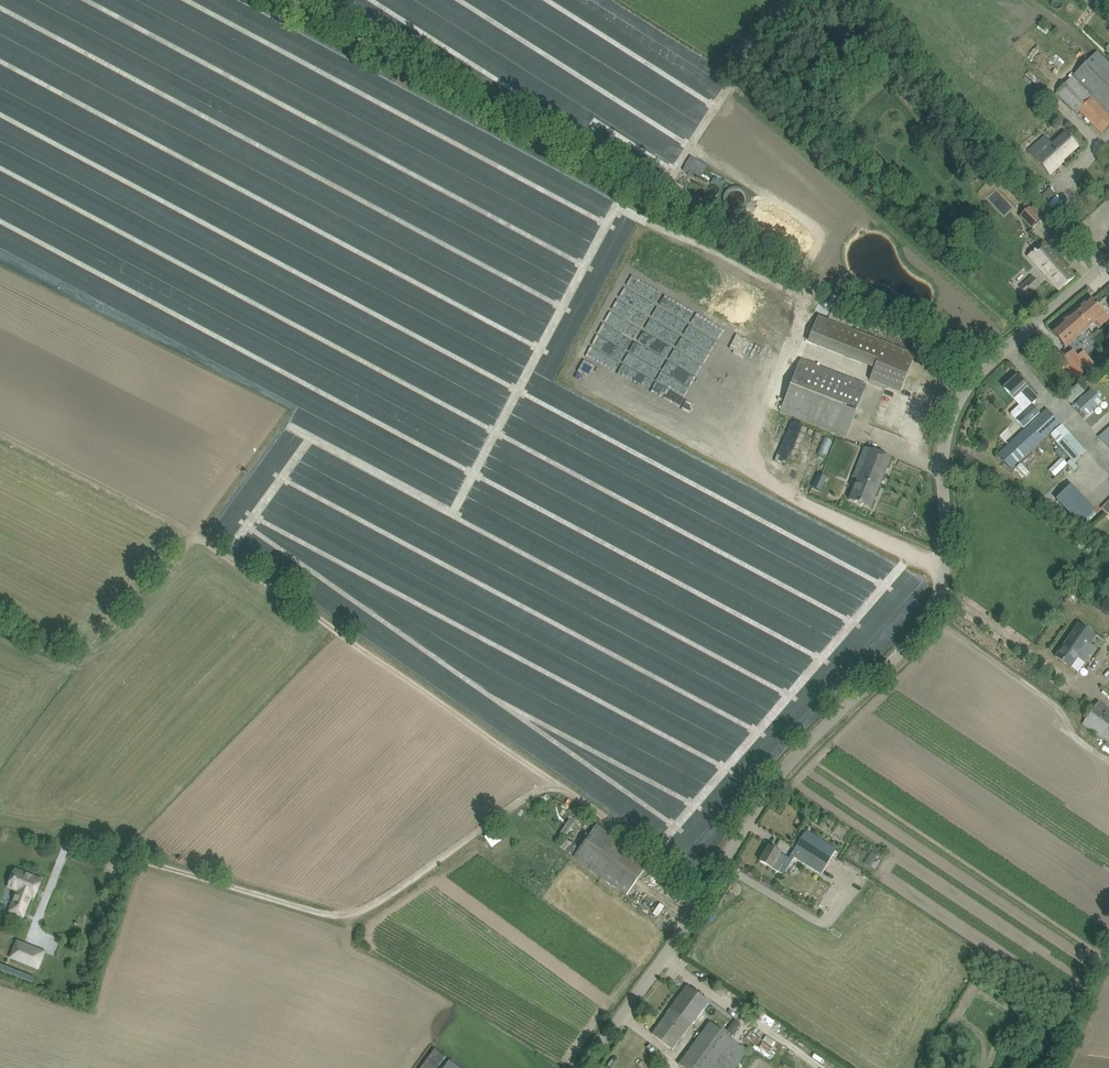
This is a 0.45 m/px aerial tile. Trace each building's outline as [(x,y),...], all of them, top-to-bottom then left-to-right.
[(1072,105),(1102,134),(1108,127),(1108,62),(1097,51),(1078,71),(1056,93),(1070,107),(1072,105)] [(1056,59),(1064,68),(1073,60),(1066,51),(1056,59)] [(1077,148),(1070,140),(1063,133),(1051,144),(1044,137),(1029,151),(1042,167),(1050,175),(1064,162),(1063,161),(1077,148)] [(1046,196),(1053,205),(1062,198),(1055,190),(1046,196)] [(1031,229),(1040,221),(1028,208),(1025,211),(1019,216),(1031,229)] [(1075,277),(1068,269),(1044,242),(1029,255),(1060,291),(1075,277)] [(1033,277),(1021,287),(1028,295),(1036,288),(1040,285),(1033,277)] [(1040,285),(1036,288),(1041,294),(1044,290),(1040,285)] [(1096,321),(1101,327),(1108,319),(1090,298),(1052,331),(1066,347),(1096,321)] [(869,380),(890,388),(900,392),(916,354),(905,350),(818,315),(808,339),(875,366),(869,380)] [(1072,349),(1060,360),(1076,378),(1088,368),(1072,349)] [(780,412),(836,434),(846,438),(866,385),(800,359),(780,412)] [(1025,429),(1041,414),(1030,403),(1036,397),(1017,376),(1004,389),(1020,405),(1010,414),(1025,429)] [(1091,389),(1075,404),(1086,416),(1102,401),(1091,389)] [(1025,429),(1017,437),(1008,428),(1000,436),(1008,445),(997,455),(1011,469),(1060,423),(1047,409),(1041,414),(1025,429)] [(255,415),(253,420),(268,428),(271,423),(255,415)] [(1085,451),(1062,425),(1051,435),(1074,462),(1085,451)] [(1099,436),(1108,447),(1108,427),(1099,436)] [(849,500),(860,505),(870,509),(891,458),(866,448),(854,477),(858,478),(849,500)] [(1071,460),(1067,463),(1074,471),(1078,467),(1071,460)] [(1067,471),(1054,483),(1059,488),(1072,476),(1067,471)] [(819,473),(812,487),(820,491),(826,477),(819,473)] [(193,490),(219,499),(222,489),(196,480),(193,490)] [(1056,499),(1080,524),(1094,510),(1071,485),(1056,499)] [(189,489),(185,496),(209,509),(213,503),(189,489)] [(1099,587),(1107,592),(1108,589),(1108,587),(1101,582),(1099,587)] [(1078,624),(1055,656),(1064,663),(1077,672),(1094,649),(1095,648),(1090,644),(1095,636),(1078,624)] [(1098,702),(1082,724),(1108,744),(1108,710),(1098,702)] [(566,840),(560,848),(567,852),(627,896),(650,863),(596,825),(582,845),(579,850),(576,853),(570,849),(573,845),(566,840)] [(836,849),(816,836),(806,830),(791,855),(820,874),(836,849)] [(489,839),(496,850),(508,843),(501,831),(489,839)] [(783,875),(792,860),(781,853),(778,852),(769,846),(760,862),(781,874),(781,873),(783,875)] [(871,868),(878,856),(872,852),(865,864),(871,868)] [(9,888),(18,891),(12,905),(18,908),(17,909),(19,909),(20,908),(25,911),(31,896),(34,898),(41,880),(16,870),(9,888)] [(831,886),(817,908),(822,911),(836,889),(831,886)] [(19,961),(39,969),(45,953),(26,945),(17,942),(11,958),(19,961)] [(32,983),(34,977),(0,964),(0,970),(32,983)] [(708,1002),(700,996),(691,990),(685,998),(681,995),(652,1034),(660,1041),(672,1050),(708,1002)] [(682,1067),(735,1067),(747,1051),(709,1023),(678,1065),(682,1067)] [(421,1067),(437,1067),(445,1057),(434,1049),(421,1067)]
